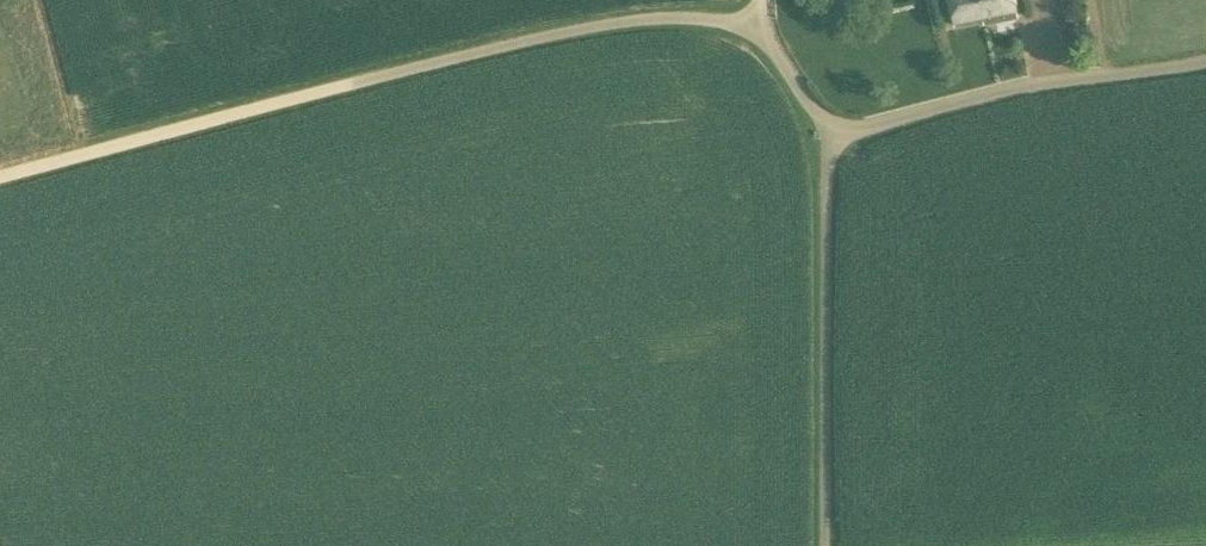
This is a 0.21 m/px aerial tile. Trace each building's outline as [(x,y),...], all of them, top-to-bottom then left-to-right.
[(983,26),(1016,18),(1013,0),(946,0),(953,29),(982,22),(983,26)]
